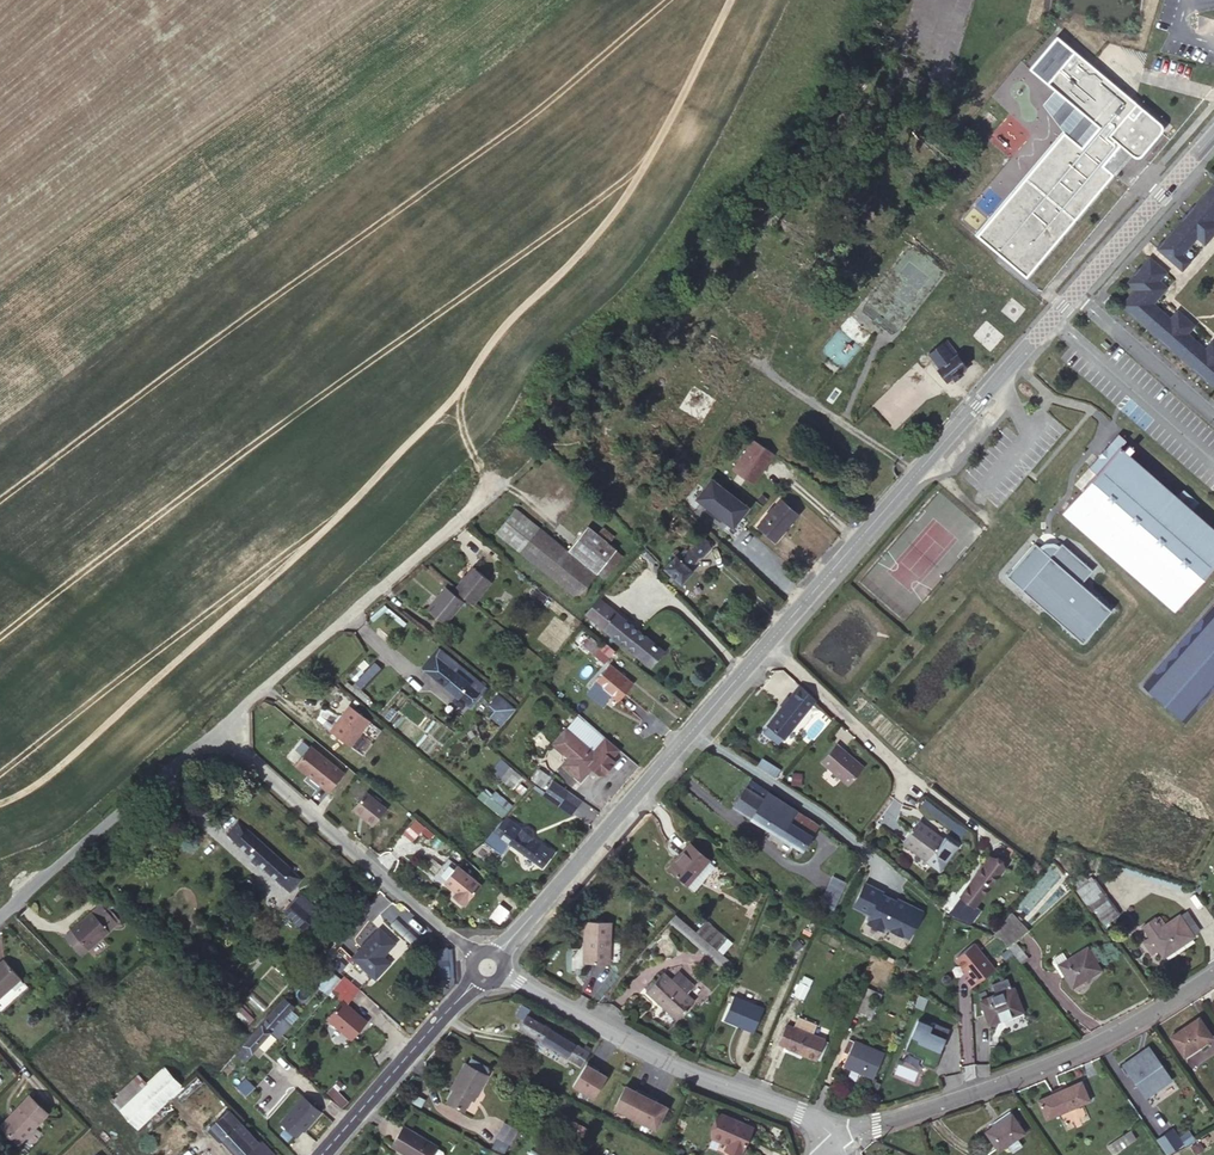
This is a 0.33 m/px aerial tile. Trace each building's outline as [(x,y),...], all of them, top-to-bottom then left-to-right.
[(976,235),(1027,279),(1114,175),(1104,167),(1121,147),(1131,156),(1132,157),(1133,157),(1134,157),(1136,157),(1137,157),(1138,157),(1139,156),(1140,156),(1141,154),(1159,133),(1160,132),(1161,131),(1161,130),(1161,129),(1161,128),(1161,127),(1161,126),(1161,125),(1160,124),(1160,123),(1159,123),(1056,36),(1028,69),(1053,90),(1097,127),(1080,147),(1063,132),(976,235)] [(1063,132),(1080,147),(1097,127),(1053,90),(1041,104),(1063,132)] [(1203,196),(1213,206),(1213,183),(1203,196)] [(1203,196),(1187,213),(1212,236),(1213,233),(1213,221),(1212,220),(1213,217),(1213,206),(1203,196)] [(1212,236),(1187,213),(1172,231),(1189,246),(1196,237),(1204,244),(1212,236)] [(1172,231),(1156,248),(1181,270),(1189,261),(1181,254),(1189,246),(1172,231)] [(1135,276),(1130,282),(1138,289),(1143,294),(1150,287),(1160,295),(1166,287),(1158,280),(1166,272),(1149,257),(1134,274),(1135,276)] [(1143,294),(1138,289),(1125,305),(1131,311),(1129,312),(1146,327),(1161,310),(1152,303),(1160,295),(1150,287),(1143,294)] [(1170,318),(1161,310),(1146,327),(1163,342),(1185,318),(1177,310),(1170,318)] [(1185,318),(1163,342),(1181,357),(1196,341),(1187,333),(1194,325),(1185,318)] [(947,340),(929,353),(939,367),(937,368),(946,380),(952,376),(953,378),(961,373),(959,370),(964,366),(956,354),(957,354),(947,340)] [(1104,340),(1100,345),(1106,349),(1110,345),(1104,340)] [(1196,341),(1181,357),(1199,373),(1213,355),(1213,343),(1211,341),(1205,349),(1196,341)] [(1199,373),(1213,387),(1213,355),(1199,373)] [(1062,511),(1175,609),(1213,564),(1213,528),(1119,446),(1125,439),(1118,433),(1088,467),(1095,473),(1062,511)] [(753,441),(734,469),(753,482),(772,453),(753,441)] [(711,477),(697,497),(733,527),(749,506),(711,477)] [(780,500),(758,526),(775,541),(797,515),(780,500)] [(496,532),(577,597),(613,551),(585,529),(567,552),(514,510),(496,532)] [(691,515),(678,529),(683,534),(690,527),(694,531),(701,525),(691,515)] [(675,557),(665,568),(680,583),(691,571),(689,570),(709,549),(697,537),(681,554),(676,549),(672,554),(675,557)] [(1006,575),(1083,641),(1111,609),(1081,583),(1092,569),(1061,542),(1057,547),(1055,545),(1053,544),(1048,544),(1044,546),(1042,548),(1034,542),(1006,575)] [(454,590),(472,604),(490,582),(472,568),(454,590)] [(445,587),(427,609),(445,623),(463,602),(445,587)] [(598,598),(584,614),(642,660),(655,644),(598,598)] [(706,599),(694,611),(703,619),(714,608),(706,599)] [(1144,685),(1187,722),(1213,691),(1213,604),(1144,685)] [(583,646),(593,655),(598,650),(587,641),(583,646)] [(598,650),(593,655),(604,664),(614,652),(603,643),(598,650)] [(655,644),(642,660),(650,666),(662,651),(655,644)] [(441,651),(425,670),(465,703),(481,684),(441,651)] [(364,690),(383,669),(374,660),(355,681),(364,690)] [(609,665),(595,682),(618,700),(631,683),(609,665)] [(618,700),(595,682),(590,689),(613,707),(618,700)] [(506,709),(496,720),(500,723),(512,708),(498,696),(490,706),(494,710),(499,703),(506,709)] [(403,697),(395,707),(410,719),(418,709),(403,697)] [(783,707),(768,725),(769,726),(783,738),(784,739),(806,713),(787,697),(781,704),(783,707)] [(490,714),(496,720),(506,709),(499,703),(494,710),(490,714)] [(348,706),(334,726),(340,731),(337,735),(350,745),(368,721),(348,706)] [(432,718),(423,729),(439,742),(448,731),(432,718)] [(340,731),(334,726),(330,731),(337,735),(340,731)] [(783,738),(769,726),(763,733),(777,745),(783,738)] [(558,760),(562,763),(581,742),(565,728),(552,743),(561,751),(560,753),(558,760)] [(581,742),(562,763),(562,764),(581,780),(591,767),(600,774),(603,774),(614,761),(611,758),(619,749),(605,737),(592,752),(581,742)] [(837,744),(821,762),(849,786),(864,768),(837,744)] [(342,775),(308,749),(293,768),(327,794),(342,775)] [(350,751),(344,759),(364,773),(369,766),(350,751)] [(514,787),(523,775),(500,758),(491,771),(514,787)] [(534,783),(542,789),(550,777),(542,771),(534,783)] [(553,779),(543,793),(557,803),(567,789),(553,779)] [(750,781),(733,807),(802,850),(819,825),(750,781)] [(511,805),(488,784),(477,795),(500,817),(511,805)] [(567,789),(557,803),(571,813),(581,799),(567,789)] [(365,794),(351,811),(371,827),(385,810),(365,794)] [(414,838),(425,827),(416,818),(405,829),(414,838)] [(510,820),(508,818),(494,832),(496,834),(510,820)] [(498,835),(490,844),(498,850),(505,840),(541,867),(549,856),(550,857),(553,852),(533,837),(532,830),(527,827),(521,828),(510,820),(496,834),(498,835)] [(942,838),(918,820),(903,841),(924,857),(927,859),(939,868),(956,844),(944,835),(942,838)] [(237,823),(228,833),(290,890),(300,879),(246,830),(237,823)] [(689,844),(669,868),(688,884),(708,861),(689,844)] [(1006,869),(993,858),(951,914),(955,918),(971,925),(983,910),(978,907),(1006,869)] [(434,875),(443,883),(455,866),(447,859),(434,875)] [(455,866),(443,883),(456,893),(453,898),(464,907),(480,886),(455,866)] [(847,882),(833,876),(820,903),(835,910),(847,882)] [(1074,889),(1091,913),(1094,911),(1104,925),(1118,915),(1093,880),(1074,889)] [(883,891),(865,882),(853,906),(870,915),(867,922),(883,930),(885,926),(908,938),(922,910),(905,902),(904,904),(882,893),(883,891)] [(370,923),(391,904),(381,893),(360,912),(370,923)] [(299,924),(314,906),(301,895),(285,913),(299,924)] [(107,900),(100,906),(106,912),(113,906),(107,900)] [(106,912),(100,906),(100,905),(72,930),(89,949),(116,924),(106,912)] [(1010,913),(992,934),(1001,938),(1014,918),(1010,913)] [(669,922),(717,963),(723,956),(675,915),(669,922)] [(1155,918),(1142,926),(1149,937),(1143,941),(1151,953),(1157,949),(1163,957),(1194,936),(1179,915),(1161,927),(1155,918)] [(1008,946),(1015,941),(1026,932),(1015,920),(1001,938),(1008,946)] [(585,921),(583,961),(608,962),(610,923),(585,921)] [(379,929),(352,957),(375,978),(389,963),(382,956),(394,943),(379,929)] [(1008,946),(1020,961),(1026,956),(1015,941),(1008,946)] [(975,942),(957,956),(957,960),(969,977),(965,980),(971,988),(994,967),(975,942)] [(581,946),(571,947),(573,963),(583,962),(581,946)] [(1088,947),(1058,964),(1072,987),(1101,971),(1088,947)] [(723,956),(717,963),(730,975),(734,966),(723,956)] [(0,963),(0,997),(21,978),(4,960),(0,963)] [(326,967),(314,983),(326,992),(338,976),(326,967)] [(679,971),(671,980),(686,994),(693,985),(679,971)] [(645,991),(657,1002),(660,999),(679,1017),(694,1001),(686,994),(671,980),(663,972),(645,991)] [(804,998),(813,979),(803,974),(793,994),(804,998)] [(342,975),(332,991),(349,1002),(359,986),(342,975)] [(996,995),(980,1000),(989,1024),(1023,1011),(1014,988),(1012,988),(1007,978),(991,984),(996,995)] [(865,986),(862,993),(878,1001),(881,993),(865,986)] [(288,992),(282,999),(292,1008),(298,1002),(288,992)] [(733,996),(723,1020),(753,1032),(763,1008),(733,996)] [(261,1023),(262,1024),(270,1031),(292,1008),(282,999),(261,1023)] [(660,999),(657,1002),(676,1020),(679,1017),(660,999)] [(342,1001),(327,1018),(351,1039),(366,1022),(342,1001)] [(524,1019),(520,1027),(580,1065),(591,1048),(585,1045),(583,1049),(526,1015),(530,1009),(521,1004),(515,1013),(524,1019)] [(1199,1018),(1170,1037),(1183,1055),(1198,1045),(1199,1047),(1212,1038),(1199,1018)] [(921,1062),(934,1068),(945,1037),(930,1030),(933,1025),(919,1019),(906,1047),(923,1058),(921,1062)] [(777,1043),(785,1047),(794,1026),(786,1023),(777,1043)] [(270,1031),(262,1024),(249,1038),(237,1052),(245,1060),(270,1031)] [(794,1026),(785,1047),(815,1060),(824,1039),(794,1026)] [(848,1053),(844,1065),(874,1077),(884,1054),(853,1041),(851,1046),(847,1045),(844,1052),(848,1053)] [(1141,1057),(1150,1050),(1148,1047),(1139,1054),(1141,1057)] [(1171,1079),(1150,1050),(1141,1057),(1139,1054),(1122,1066),(1135,1084),(1137,1083),(1145,1095),(1159,1086),(1160,1087),(1171,1079)] [(487,1075),(465,1062),(450,1088),(453,1089),(446,1102),(463,1111),(470,1099),(473,1100),(487,1075)] [(593,1067),(586,1062),(573,1086),(593,1098),(606,1076),(592,1069),(593,1067)] [(165,1068),(121,1108),(137,1127),(182,1086),(165,1068)] [(1081,1082),(1037,1100),(1045,1119),(1089,1101),(1081,1082)] [(638,1093),(625,1086),(614,1109),(633,1119),(646,1095),(639,1091),(638,1093)] [(1136,1092),(1127,1099),(1142,1120),(1151,1114),(1136,1092)] [(30,1095),(9,1117),(10,1118),(2,1127),(19,1143),(48,1113),(30,1095)] [(646,1095),(633,1119),(652,1129),(664,1107),(652,1100),(653,1098),(646,1095)] [(320,1112),(302,1097),(281,1122),(298,1136),(320,1112)] [(261,1141),(259,1142),(229,1111),(210,1128),(220,1140),(235,1154),(274,1154),(261,1141)] [(581,1113),(577,1122),(588,1127),(591,1119),(581,1113)] [(1010,1114),(984,1131),(998,1151),(1006,1145),(1011,1153),(1021,1147),(1016,1139),(1024,1134),(1010,1114)] [(712,1136),(730,1144),(727,1149),(740,1154),(751,1129),(721,1116),(712,1136)] [(10,1118),(9,1117),(0,1125),(2,1127),(10,1118)] [(502,1121),(491,1147),(505,1154),(517,1128),(502,1121)] [(392,1144),(411,1154),(431,1154),(436,1146),(437,1145),(404,1126),(392,1144)] [(218,1142),(220,1140),(210,1128),(207,1131),(218,1142)] [(1106,1147),(1113,1154),(1136,1139),(1130,1131),(1106,1147)] [(712,1136),(711,1139),(725,1145),(723,1150),(733,1154),(740,1154),(727,1149),(730,1144),(712,1136)] [(436,1146),(431,1154),(442,1154),(443,1153),(442,1150),(436,1146)]
